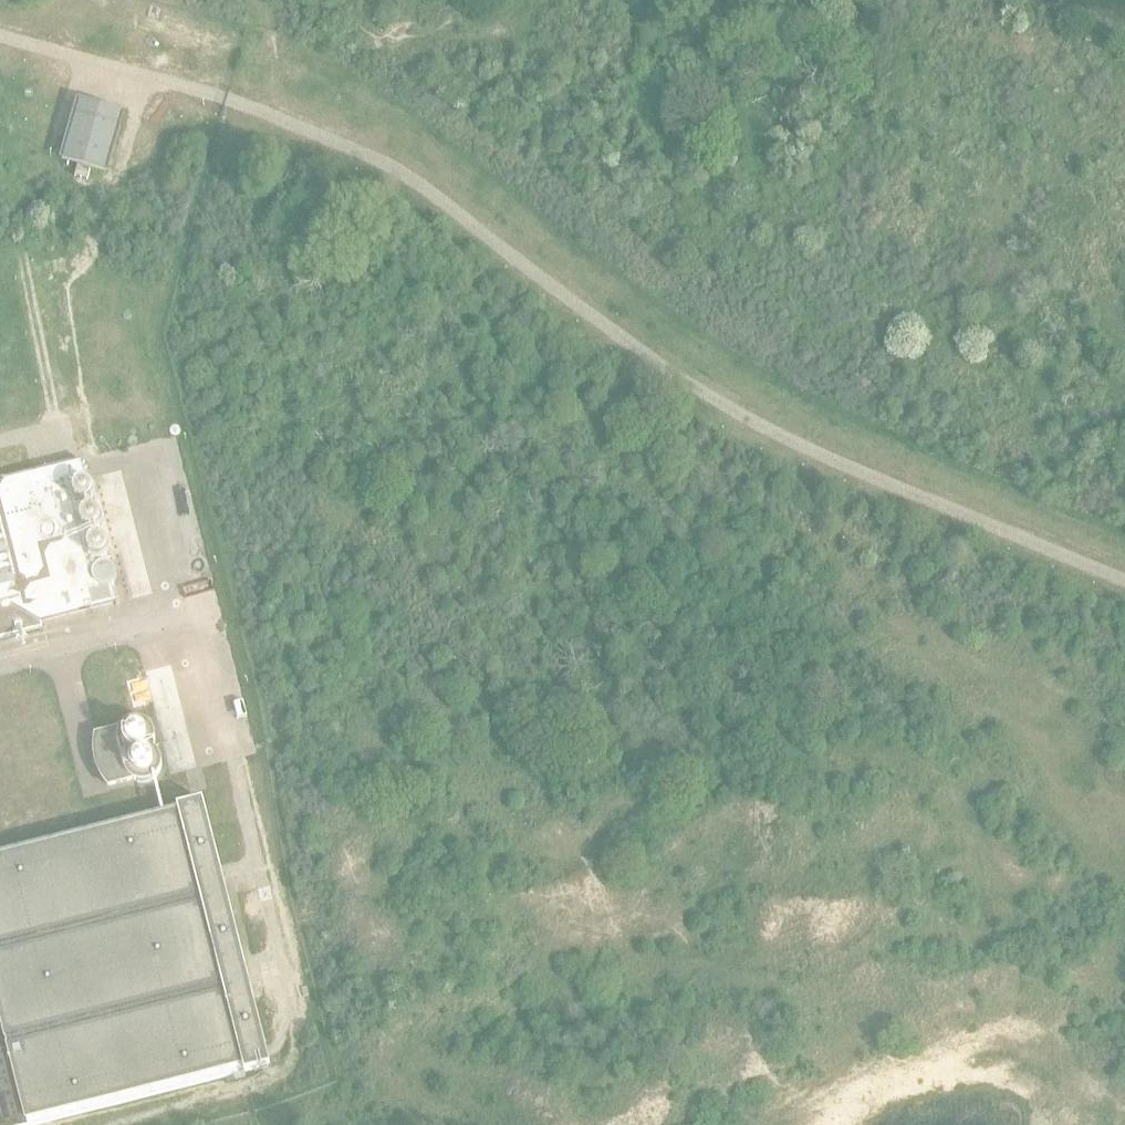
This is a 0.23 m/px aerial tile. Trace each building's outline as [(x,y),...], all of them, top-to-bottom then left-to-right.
[(123,115),(122,114),(123,111),(80,99),(79,102),(78,102),(62,159),(107,172),(123,115)] [(105,558),(108,554),(110,550),(109,545),(107,541),(104,538),(100,536),(98,530),(101,526),(103,522),(102,517),(100,513),(97,510),(93,508),(91,502),(94,498),(96,494),(95,489),(93,485),(90,482),(86,480),(81,460),(79,461),(80,463),(41,473),(5,482),(4,477),(0,478),(0,637),(42,627),(41,622),(115,603),(116,606),(117,605),(112,585),(115,582),(117,578),(116,573),(114,569),(111,566),(107,564),(105,558)] [(155,749),(154,745),(155,740),(155,735),(153,729),(149,725),(147,723),(144,721),(139,719),(133,719),(127,721),(123,724),(119,729),(95,735),(94,745),(94,755),(96,765),(100,775),(106,783),(108,786),(127,782),(133,780),(138,783),(144,783),(149,782),(154,779),(158,775),(161,770),(162,764),(161,758),(158,753),(155,749)] [(194,804),(0,853),(0,1124),(39,1124),(270,1066),(203,801),(194,804)]
